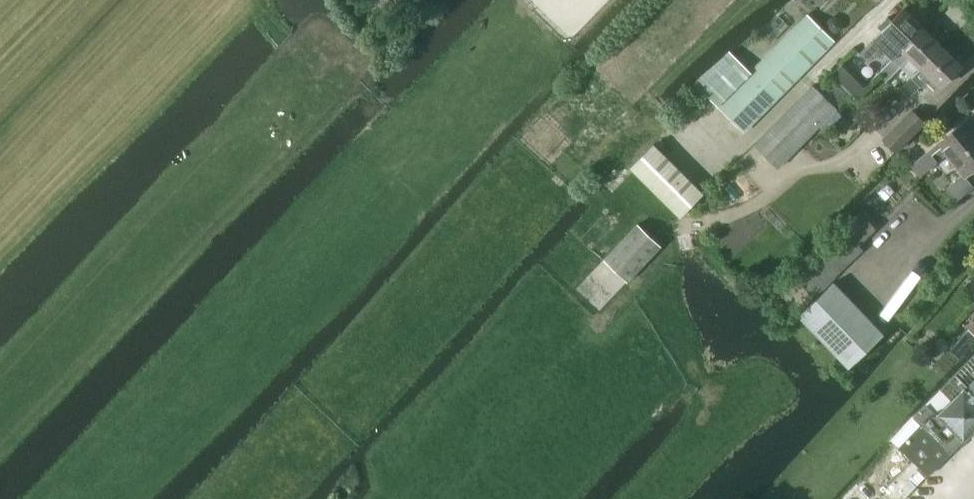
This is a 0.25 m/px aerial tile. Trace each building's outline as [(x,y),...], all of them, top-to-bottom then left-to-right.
[(882,47),(893,58),(923,27),(904,8),(860,53),(868,61),(882,47)] [(744,132),(832,43),(806,17),(752,72),(731,52),(695,83),(744,132)] [(832,18),(827,23),(827,30),(831,35),(838,35),(844,31),(844,24),(839,18),(832,18)] [(923,27),(893,58),(879,72),(888,81),(902,67),(912,77),(942,46),(923,27)] [(920,68),(912,77),(898,91),(907,100),(929,77),(940,88),(962,65),(942,46),(920,68)] [(842,63),(831,74),(854,98),(866,86),(842,63)] [(813,85),(795,103),(819,126),(837,108),(813,85)] [(819,126),(795,103),(756,142),(779,166),(819,126)] [(884,137),(896,151),(924,122),(911,110),(884,137)] [(938,143),(929,151),(929,150),(911,165),(920,176),(947,153),(965,175),(973,168),(973,123),(969,117),(938,143)] [(631,168),(681,218),(705,194),(655,144),(631,168)] [(863,249),(860,245),(877,228),(862,212),(801,272),(803,275),(783,294),(799,311),(863,249)] [(604,259),(626,282),(661,246),(638,224),(604,259)] [(834,282),(799,315),(849,367),(884,334),(834,282)] [(884,491),(891,498),(905,498),(930,474),(930,475),(951,454),(950,453),(962,440),(963,441),(973,430),(973,398),(964,387),(937,414),(927,404),(914,417),(921,424),(899,446),(914,461),(884,491)]
